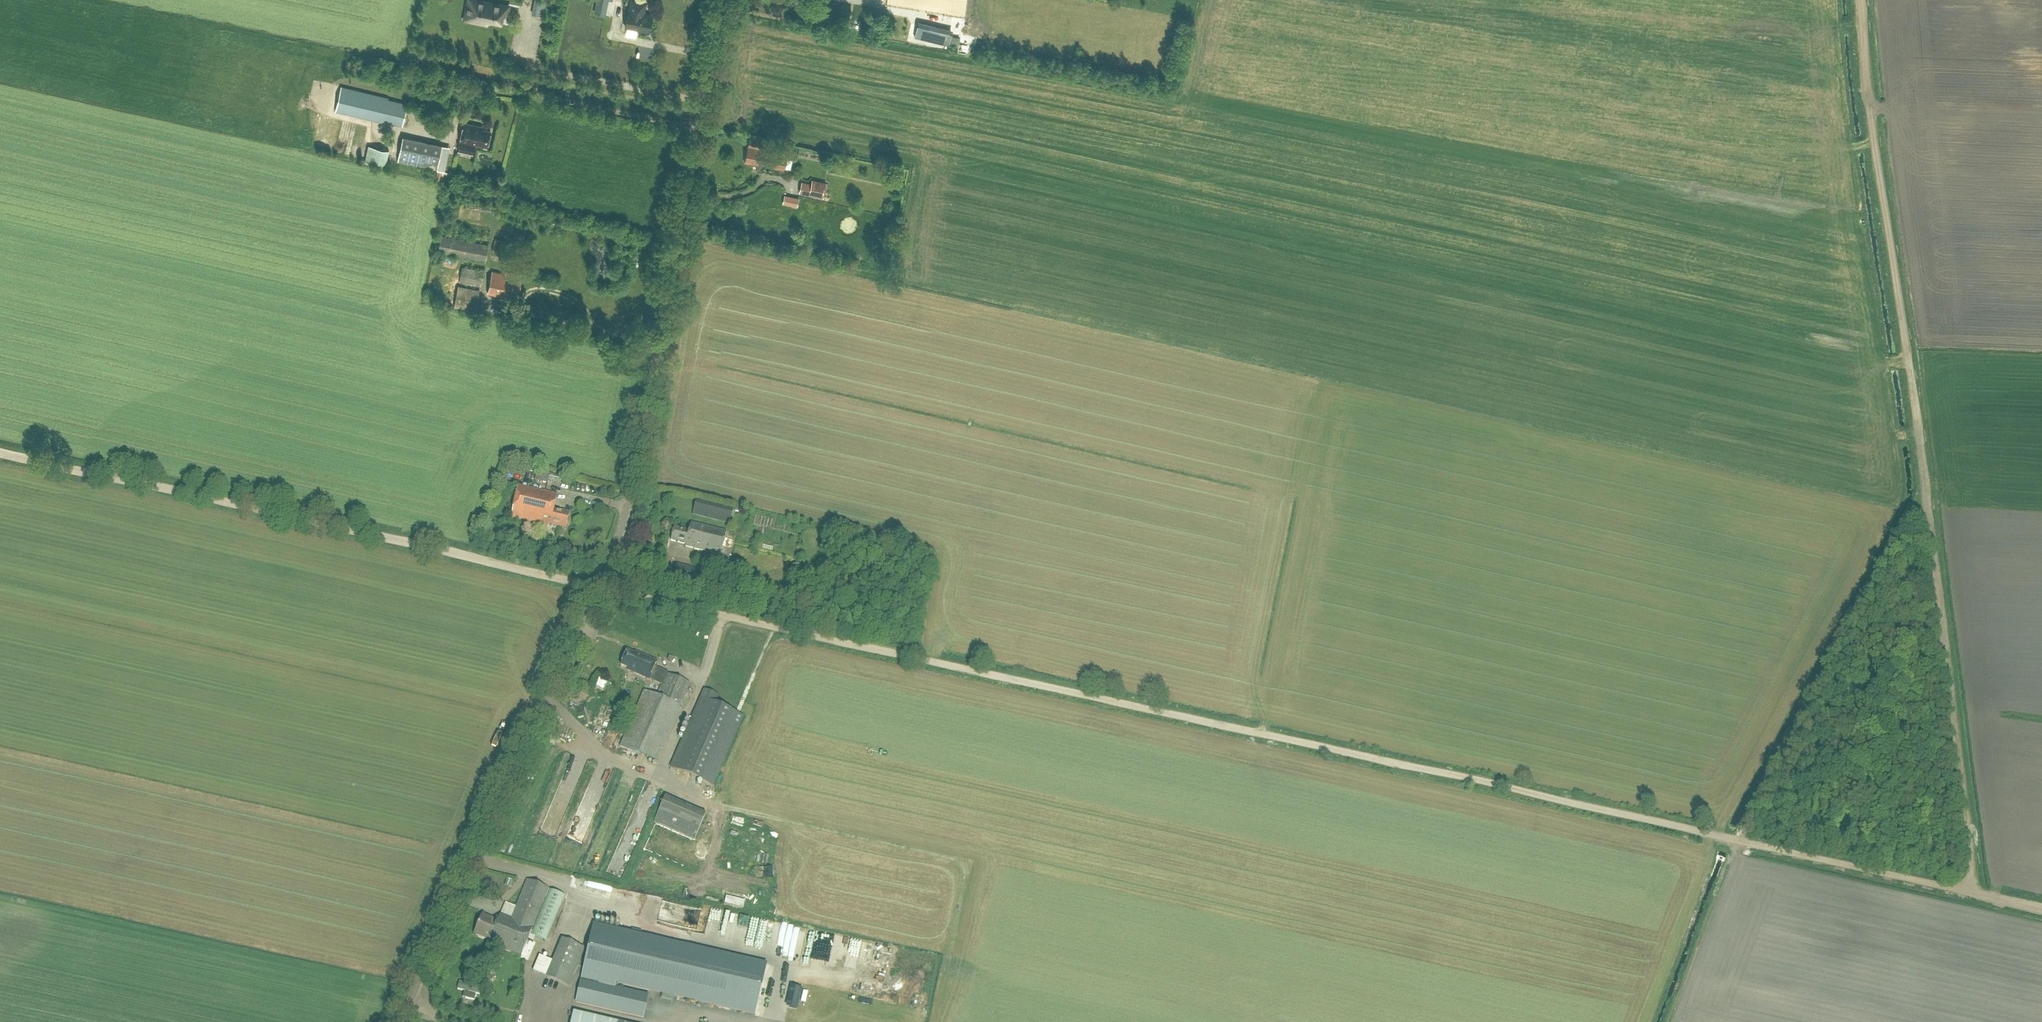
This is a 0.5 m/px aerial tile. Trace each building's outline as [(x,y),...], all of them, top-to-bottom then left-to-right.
[(502,12),(504,4),(483,0),(468,0),(464,18),(481,22),(487,23),(488,19),(500,21),(502,12)] [(652,14),(643,13),(645,1),(638,0),(631,0),(629,10),(628,10),(625,25),(637,28),(637,30),(648,32),(652,14)] [(917,25),(914,36),(948,44),(951,33),(917,25)] [(950,44),(957,46),(959,37),(952,35),(950,44)] [(383,120),(401,124),(407,103),(388,98),(388,97),(350,88),(345,112),(382,121),(383,120)] [(460,140),(458,149),(473,152),(474,143),(475,143),(475,142),(487,145),(490,129),(481,127),(482,125),(463,121),(459,140),(460,140)] [(402,136),(397,160),(437,168),(442,144),(402,136)] [(787,153),(761,147),(762,141),(749,138),(744,161),(757,164),(756,170),(761,171),(762,167),(783,171),(787,153)] [(368,145),(364,160),(385,165),(389,149),(368,145)] [(437,169),(435,177),(445,179),(447,171),(437,169)] [(826,182),(812,179),(811,182),(808,194),(822,197),(826,182)] [(484,260),(488,243),(441,234),(437,251),(484,260)] [(521,279),(519,279),(521,273),(505,270),(505,273),(491,270),(487,292),(508,296),(509,293),(518,295),(521,279)] [(475,309),(476,305),(479,288),(458,284),(454,305),(475,309)] [(538,472),(536,482),(547,485),(548,481),(559,484),(561,478),(538,472)] [(553,510),(557,495),(518,486),(511,518),(549,526),(550,525),(566,528),(569,514),(553,510)] [(693,514),(729,523),(732,509),(697,500),(693,514)] [(685,547),(720,555),(722,547),(726,532),(690,523),(688,531),(674,527),(670,541),(685,544),(685,547)] [(675,565),(672,577),(692,582),(695,570),(675,565)] [(657,697),(644,691),(620,746),(657,762),(681,708),(680,706),(689,685),(667,675),(668,673),(654,667),(657,662),(635,652),(634,654),(626,651),(620,665),(628,669),(627,671),(662,686),(657,697)] [(704,690),(671,768),(712,786),(742,717),(714,705),(718,696),(704,690)] [(665,796),(654,822),(695,838),(705,814),(665,796)] [(520,957),(548,890),(526,881),(511,919),(500,914),(497,922),(482,916),(474,934),(489,941),(487,943),(520,957)] [(550,891),(531,936),(545,942),(564,897),(550,891)] [(664,904),(661,918),(667,919),(670,906),(664,904)] [(766,966),(593,926),(575,1003),(643,1018),(648,996),(614,988),(615,982),(755,1014),(766,966)] [(584,949),(562,940),(553,962),(547,977),(568,986),(584,949)] [(533,972),(547,977),(553,962),(539,957),(533,972)] [(487,975),(480,977),(487,998),(494,995),(487,975)] [(573,1012),(571,1021),(615,1021),(573,1012)]
